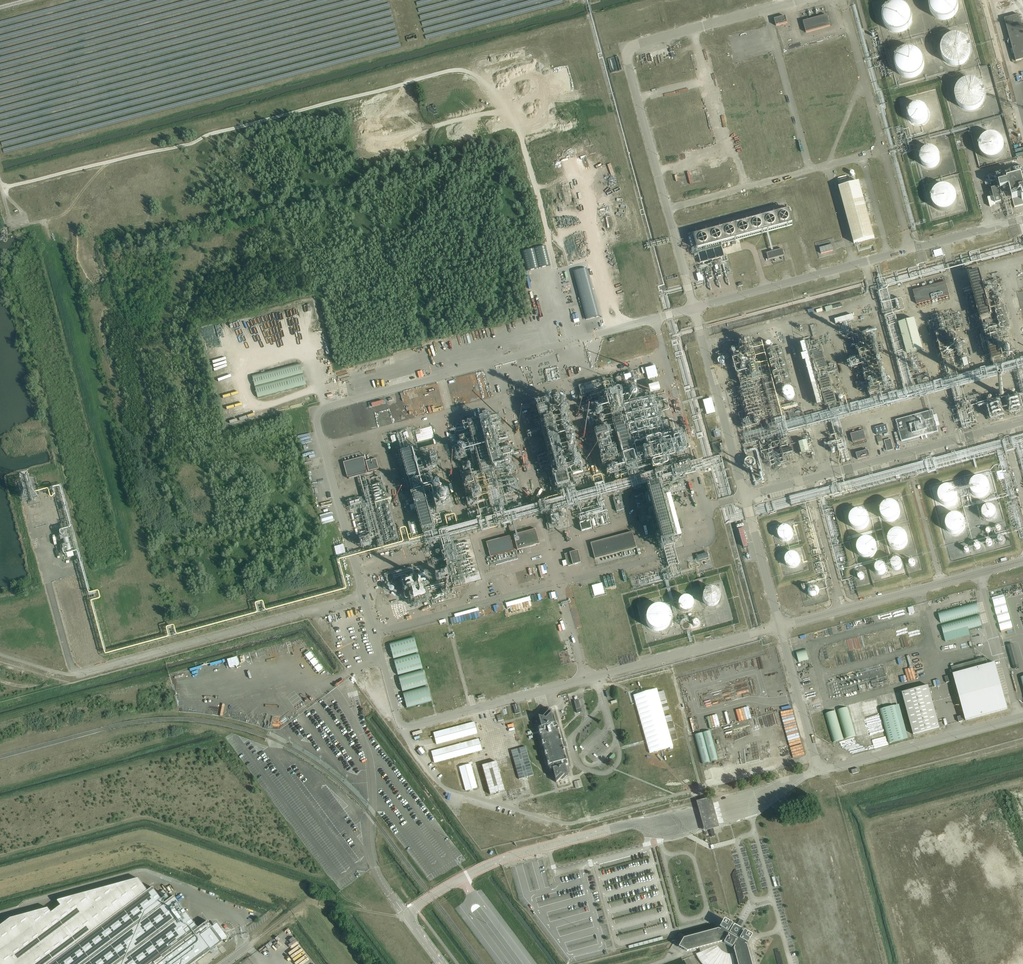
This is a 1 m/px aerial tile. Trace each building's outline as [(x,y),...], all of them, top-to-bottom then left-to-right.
[(959,3),(959,0),(958,0),(928,0),(927,3),(928,6),(929,9),(930,12),(932,15),(934,16),(937,18),(940,19),(943,19),(946,19),(949,18),(952,17),(954,15),(956,12),(958,9),(959,6),(959,3)] [(912,20),(912,17),(912,14),(911,11),(909,9),(908,7),(905,5),(903,3),(900,3),(897,2),(895,2),(892,3),(889,4),(887,6),(885,9),(883,11),(882,14),(882,17),(882,20),(883,23),(884,26),(886,28),(889,30),(891,31),(894,32),(897,32),(900,32),(902,31),(905,30),(908,28),(909,26),(911,23),(912,20)] [(1004,19),(1014,53),(1010,54),(1013,62),(1016,61),(1022,59),(1022,29),(1022,26),(1022,25),(1022,13),(1021,14),(1019,15),(1004,19)] [(806,32),(830,26),(827,15),(803,22),(806,32)] [(971,53),(972,50),(971,46),(971,44),(969,41),(967,38),(965,36),(962,35),(959,34),(956,34),(953,34),(950,35),(947,36),(945,38),(943,41),(941,43),(940,46),(940,49),(940,52),(941,55),(942,58),(944,61),(947,63),(950,64),(953,65),(955,65),(959,65),(962,64),(965,63),(967,61),(969,58),(971,55),(971,53)] [(924,65),(924,62),(924,59),(923,57),(922,53),(920,51),(919,50),(917,49),(915,48),(912,47),(909,47),(906,47),(903,48),(901,49),(898,51),(897,53),(895,56),(894,59),(894,62),(894,64),(895,67),(896,70),(898,72),(900,74),(903,76),(905,77),(908,77),(911,77),(914,76),(917,75),(919,73),(921,71),(922,70),(923,68),(924,65)] [(985,98),(986,94),(985,91),(985,90),(984,88),(983,86),(982,85),(981,83),(978,81),(976,79),(973,79),(970,78),(967,79),(964,79),(961,81),(959,83),(957,85),(955,88),(954,91),(954,94),(954,97),(955,100),(956,103),(958,105),(961,107),(963,109),(967,110),(969,110),(973,110),(976,109),(978,107),(981,105),(983,103),(984,100),(985,98)] [(908,115),(909,118),(911,121),(913,123),(916,124),(919,124),(923,123),(925,121),(927,118),(928,115),(928,112),(927,109),(925,107),(923,105),(920,104),(917,104),(914,105),(911,106),(909,109),(908,112),(908,115)] [(981,152),(984,155),(987,157),(990,158),(994,158),(997,157),(1000,155),(1003,153),(1004,149),(1005,146),(1004,143),(1003,139),(1001,137),(998,135),(995,134),(992,133),(989,134),(985,135),(982,138),(981,141),(980,145),(980,149),(981,152)] [(921,161),(922,164),(925,166),(928,168),(931,168),(934,167),(937,165),(939,163),(940,159),(940,157),(939,154),(937,152),(935,150),(933,149),(930,148),(927,149),(924,150),(922,152),(921,155),(920,158),(921,161)] [(1021,176),(1007,180),(1008,182),(999,184),(1001,190),(1009,188),(1015,207),(1022,205),(1022,201),(1022,200),(1022,183),(1021,176)] [(854,243),(875,237),(860,182),(839,188),(854,243)] [(932,198),(933,201),(934,205),(937,207),(940,209),(944,210),(948,209),(951,208),(954,205),(956,202),(957,198),(956,195),(955,191),(953,188),(950,186),(947,185),(943,185),(940,185),(937,187),(935,189),(933,192),(932,195),(932,198)] [(990,207),(996,205),(995,204),(1001,202),(997,188),(992,189),(994,196),(987,198),(990,207)] [(699,263),(724,256),(721,244),(792,225),(788,208),(691,234),(699,263)] [(622,230),(628,227),(626,222),(620,224),(622,230)] [(831,245),(819,248),(821,254),(833,251),(831,245)] [(782,248),(766,253),(768,260),(784,255),(782,248)] [(917,304),(949,295),(946,282),(913,290),(917,304)] [(896,312),(888,312),(887,320),(896,320),(896,312)] [(836,324),(854,319),(853,315),(835,320),(836,324)] [(907,354),(923,350),(915,319),(899,323),(907,354)] [(802,357),(805,356),(815,400),(819,399),(804,337),(799,339),(802,350),(800,350),(802,357)] [(257,397),(306,384),(300,363),(252,376),(257,397)] [(636,370),(620,374),(622,383),(638,379),(636,370)] [(647,381),(648,388),(659,386),(657,379),(647,381)] [(784,392),(784,394),(785,397),(787,398),(789,399),(792,398),(794,396),(794,394),(794,391),(793,389),(790,388),(788,388),(786,389),(785,390),(784,392)] [(370,404),(383,400),(382,395),(369,399),(370,404)] [(860,405),(858,397),(849,399),(851,407),(860,405)] [(222,438),(222,416),(229,416),(229,414),(224,414),(224,406),(218,406),(217,445),(218,445),(218,438),(222,438)] [(958,408),(960,421),(972,418),(971,414),(967,415),(965,406),(958,408)] [(902,441),(938,431),(932,410),(896,420),(902,441)] [(466,418),(472,439),(481,437),(477,420),(481,419),(479,414),(476,415),(476,416),(466,418)] [(490,422),(498,455),(510,452),(502,419),(490,422)] [(432,426),(414,430),(418,444),(429,441),(430,447),(440,444),(437,434),(434,434),(432,426)] [(863,426),(850,429),(853,439),(866,435),(863,426)] [(621,467),(610,427),(595,431),(606,471),(621,467)] [(887,446),(893,445),(891,435),(884,436),(887,446)] [(978,450),(986,447),(983,435),(977,436),(979,442),(976,443),(978,450)] [(669,469),(662,438),(649,442),(651,450),(644,451),(647,467),(655,465),(656,472),(669,469)] [(808,451),(805,440),(796,442),(799,453),(808,451)] [(752,454),(745,455),(747,464),(753,462),(752,454)] [(347,477),(367,472),(363,457),(343,462),(347,477)] [(369,472),(379,469),(376,458),(366,461),(369,472)] [(433,458),(422,461),(425,474),(437,471),(433,458)] [(978,498),(981,498),(984,498),(987,497),(989,495),(991,492),(991,489),(991,486),(990,483),(988,481),(985,479),(982,479),(979,479),(976,480),(974,483),(972,485),(972,488),(972,491),(973,494),(976,496),(978,498)] [(661,499),(657,484),(645,487),(661,549),(674,546),(673,540),(680,538),(669,497),(661,499)] [(940,502),(942,504),(944,506),(948,507),(951,506),(954,505),(956,503),(958,500),(958,497),(958,493),(956,490),(954,488),(951,487),(948,487),(945,487),(942,489),(940,491),(939,493),(938,496),(938,499),(940,502)] [(422,488),(411,490),(413,498),(423,495),(422,488)] [(620,496),(613,498),(616,511),(624,509),(620,496)] [(881,510),(881,513),(882,516),(883,519),(886,521),(889,521),(892,521),(895,520),(897,518),(899,516),(900,513),(900,510),(899,508),(897,505),(895,503),(892,502),(889,502),(886,503),(883,505),(881,507),(881,510)] [(987,519),(990,519),(993,519),(995,517),(996,515),(997,513),(997,510),(996,508),(994,506),(992,505),(990,505),(987,505),(985,506),(984,508),(983,510),(983,513),(983,515),(985,518),(987,519)] [(869,522),(869,520),(869,518),(869,516),(867,514),(866,512),(864,511),(863,510),(860,509),(858,509),(856,509),(853,510),(852,511),(850,512),(849,514),(848,516),(847,518),(847,520),(847,522),(848,524),(849,527),(850,528),(852,530),(854,531),(857,531),(859,531),(861,531),(863,530),(865,529),(866,528),(867,527),(869,524),(869,522)] [(950,533),(953,534),(956,535),(959,535),(962,534),(964,532),(966,530),(967,527),(967,524),(966,521),(964,518),(961,517),(958,516),(955,516),(952,517),(950,519),(948,521),(947,524),(947,527),(948,530),(950,533)] [(579,523),(581,531),(592,528),(589,520),(579,523)] [(781,539),(783,541),(786,541),(789,540),(791,538),(792,536),(793,533),(792,530),(791,528),(789,526),(786,526),(784,526),(782,527),(780,528),(778,530),(778,532),(778,535),(779,538),(781,539)] [(517,550),(540,544),(536,528),(513,535),(517,550)] [(595,558),(636,547),(632,531),(591,543),(595,558)] [(889,545),(891,548),(893,549),(896,550),(899,551),(902,550),(904,548),(906,546),(907,543),(908,540),(907,537),(906,535),(903,533),(901,532),(898,531),(895,532),(892,533),(890,535),(889,538),(888,542),(889,545)] [(490,557),(514,550),(510,535),(486,542),(490,557)] [(878,550),(878,547),(878,545),(878,543),(877,541),(875,539),(873,538),(872,537),(870,536),(868,536),(865,536),(863,536),(861,537),(859,539),(857,541),(856,543),(856,545),(856,547),(856,549),(856,551),(857,553),(859,555),(860,557),(862,558),(864,558),(867,559),(869,558),(871,558),(873,557),(875,556),(876,554),(877,552),(878,550)] [(568,566),(580,563),(577,551),(564,554),(568,566)] [(787,565),(789,567),(792,568),(795,567),(797,566),(799,564),(800,561),(800,559),(799,556),(797,554),(795,553),(792,552),(789,553),(787,555),(786,557),(785,559),(785,561),(786,564),(787,565)] [(892,568),(894,569),(897,569),(899,569),(900,567),(901,565),(901,563),(900,560),(898,559),(895,559),(893,560),(891,562),(891,564),(891,566),(892,568)] [(875,571),(876,573),(878,575),(881,575),(883,573),(885,571),(885,568),(884,566),(883,565),(881,564),(879,564),(877,565),(875,567),(874,569),(875,571)] [(815,595),(817,594),(818,592),(819,590),(819,588),(818,586),(816,585),(814,584),(812,584),(810,585),(808,586),(808,588),(807,591),(808,593),(810,594),(812,595),(815,595)] [(703,599),(704,601),(706,604),(709,605),(712,605),(715,604),(718,602),(719,599),(720,597),(719,594),(718,591),(715,589),(713,588),(710,588),(707,589),(705,591),(703,593),(703,596),(703,599)] [(678,602),(678,605),(679,608),(680,610),(683,611),(685,612),(688,611),(690,610),(692,608),(693,606),(693,603),(692,601),(691,599),(689,597),(687,597),(684,597),(681,598),(679,600),(678,602)] [(941,623),(979,612),(977,602),(938,612),(941,623)] [(657,631),(661,630),(664,629),(667,627),(669,625),(670,622),(671,619),(671,615),(670,612),(668,609),(665,607),(661,606),(658,605),(654,606),(651,608),(648,611),(646,614),(646,618),(646,621),(648,625),(650,628),(653,630),(657,631)] [(944,635),(982,625),(979,615),(941,625),(944,635)] [(1010,615),(998,618),(1001,631),(1013,628),(1010,615)] [(400,686),(426,681),(422,665),(421,666),(418,649),(417,650),(414,635),(390,640),(393,655),(394,655),(400,686)] [(1012,644),(1007,645),(1014,669),(1018,668),(1012,644)] [(799,662),(809,659),(806,649),(796,651),(799,662)] [(988,664),(986,657),(951,667),(965,720),(1007,709),(995,662),(988,664)] [(402,689),(405,701),(430,697),(427,684),(402,689)] [(913,734),(939,727),(928,685),(902,692),(913,734)] [(895,705),(880,709),(889,743),(904,739),(895,705)] [(845,738),(856,735),(848,707),(837,710),(845,738)] [(551,712),(550,709),(542,717),(538,716),(541,726),(538,727),(549,769),(552,769),(555,779),(556,782),(560,779),(563,780),(567,775),(568,775),(565,765),(568,764),(563,747),(565,746),(563,739),(561,740),(557,722),(554,723),(551,712)] [(833,742),(844,739),(835,710),(825,714),(833,742)] [(727,711),(715,714),(718,727),(730,724),(727,711)] [(712,714),(704,716),(707,730),(715,728),(712,714)] [(702,717),(694,719),(697,732),(706,730),(702,717)] [(511,756),(518,786),(533,782),(526,753),(511,756)] [(496,761),(482,765),(490,794),(505,790),(496,761)] [(576,789),(583,787),(581,780),(574,782),(576,789)] [(712,827),(713,828),(719,827),(715,813),(710,797),(696,801),(701,817),(704,831),(710,829),(709,828),(712,827)] [(223,941),(207,921),(198,928),(186,913),(174,896),(164,903),(152,887),(147,891),(138,878),(58,900),(57,901),(61,905),(51,912),(48,908),(10,918),(0,926),(0,963),(192,963),(223,941)] [(724,919),(718,929),(683,938),(678,946),(687,951),(699,948),(700,952),(698,953),(698,954),(699,956),(700,958),(701,959),(702,961),(703,962),(705,963),(751,963),(746,945),(752,935),(739,928),(743,922),(739,920),(736,926),(724,919)]
